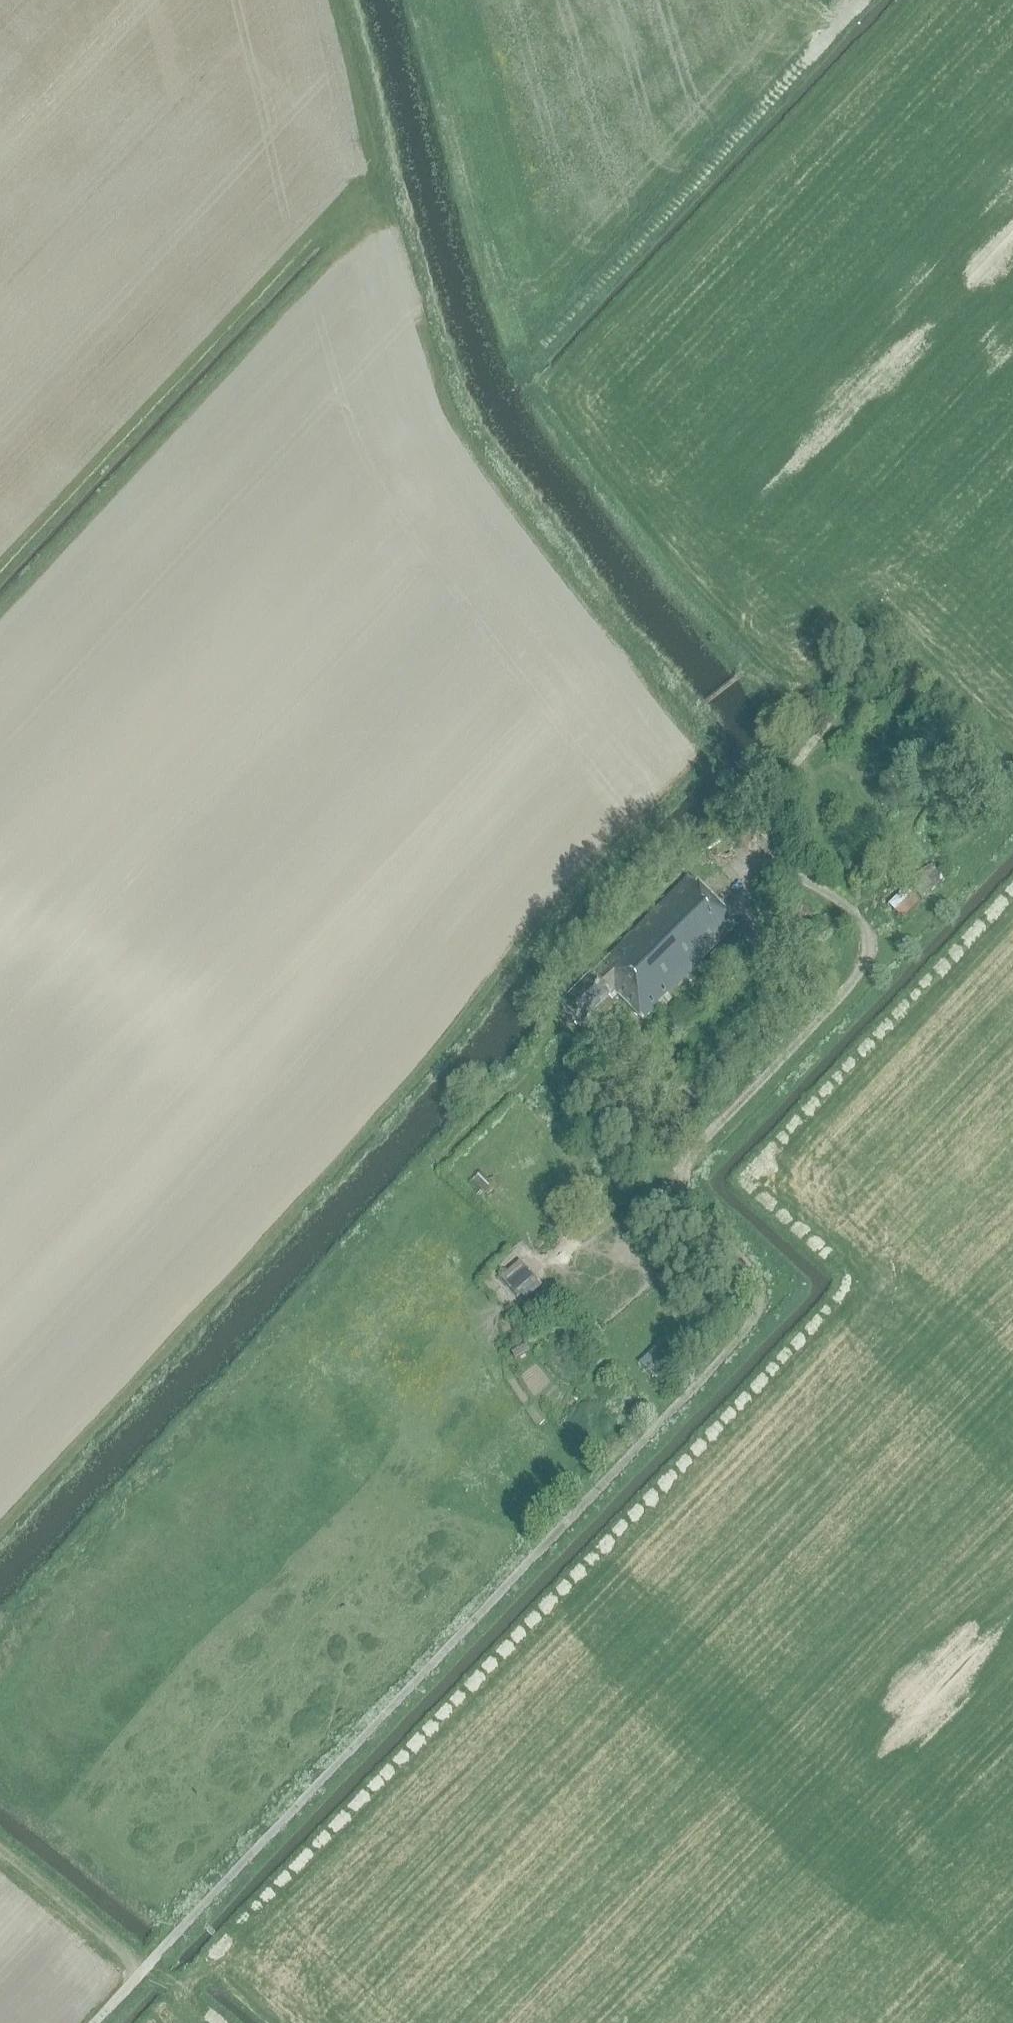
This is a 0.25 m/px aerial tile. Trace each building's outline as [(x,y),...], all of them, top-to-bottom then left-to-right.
[(920,867),(905,879),(921,899),(944,880),(933,866),(925,873),(920,867)] [(759,952),(731,923),(687,878),(607,959),(608,960),(561,1008),(579,1027),(580,1025),(587,1032),(613,1007),(607,1000),(614,993),(642,1021),(699,965),(722,988),(759,952)] [(907,886),(890,903),(905,917),(921,900),(907,886)] [(639,1030),(629,1019),(621,1027),(631,1038),(639,1030)] [(472,1181),(483,1192),(491,1185),(480,1173),(472,1181)] [(540,1285),(519,1261),(500,1278),(517,1298),(521,1294),(525,1298),(540,1285)] [(677,1369),(655,1347),(639,1364),(661,1386),(677,1369)]
